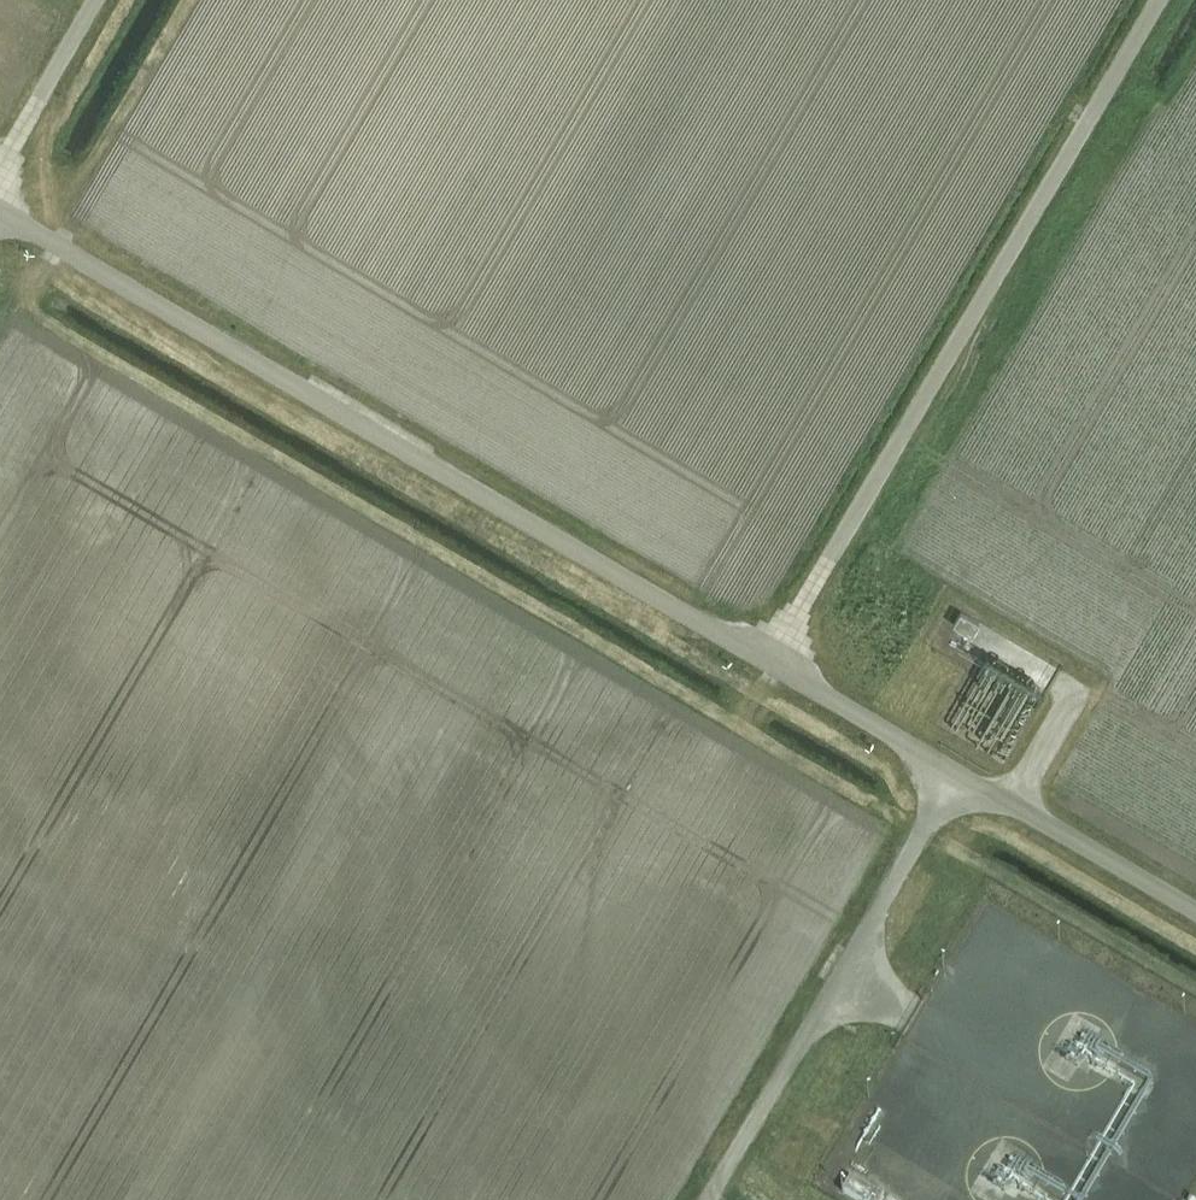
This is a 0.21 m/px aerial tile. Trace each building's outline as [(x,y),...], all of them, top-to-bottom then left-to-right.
[(953,620),(972,630),(979,617),(960,607),(953,620)]
